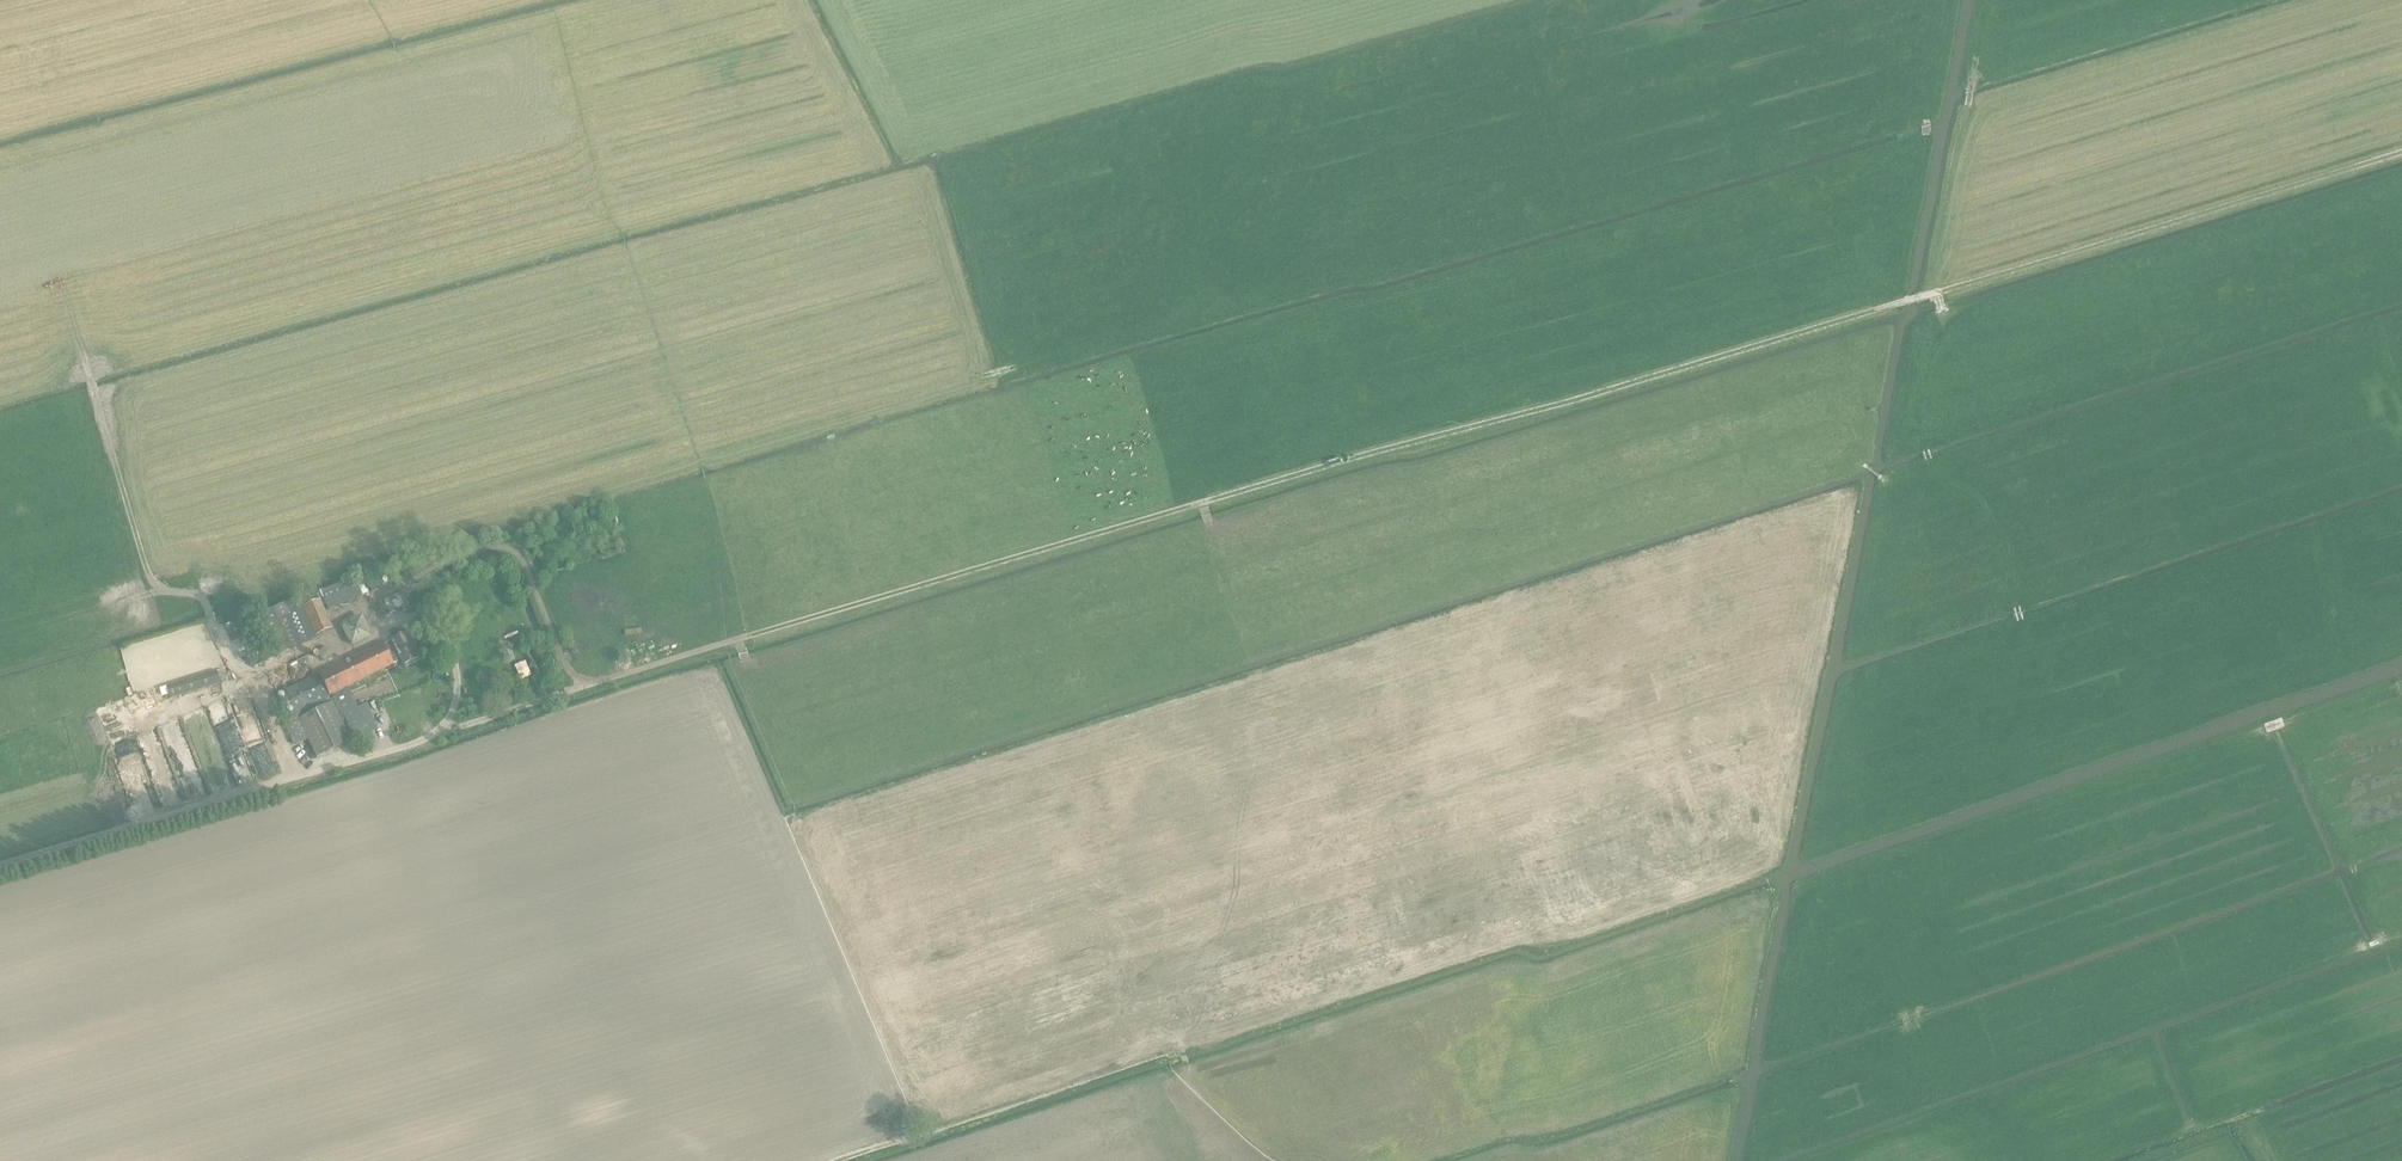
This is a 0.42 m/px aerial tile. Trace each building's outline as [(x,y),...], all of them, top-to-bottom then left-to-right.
[(378,580),(368,584),(371,591),(381,587),(378,580)] [(324,611),(363,594),(358,582),(350,586),(347,581),(321,590),(298,595),(288,599),(289,600),(250,615),(256,629),(257,628),(271,658),(291,648),(292,649),(316,637),(315,635),(331,627),(324,611)] [(391,602),(389,597),(382,601),(389,614),(396,611),(395,609),(391,602)] [(399,598),(391,602),(395,609),(403,605),(399,598)] [(372,637),(361,615),(340,625),(351,647),(372,637)] [(243,616),(238,618),(242,627),(239,628),(243,637),(253,632),(249,623),(247,624),(243,616)] [(335,667),(275,696),(286,718),(296,713),(317,756),(351,740),(329,695),(331,695),(348,686),(394,664),(393,661),(399,658),(402,664),(419,656),(411,641),(410,642),(405,632),(390,640),(391,641),(384,644),(383,643),(335,667)] [(418,643),(426,640),(423,634),(415,638),(418,643)] [(173,684),(166,686),(170,699),(177,696),(220,683),(216,670),(173,684)]
